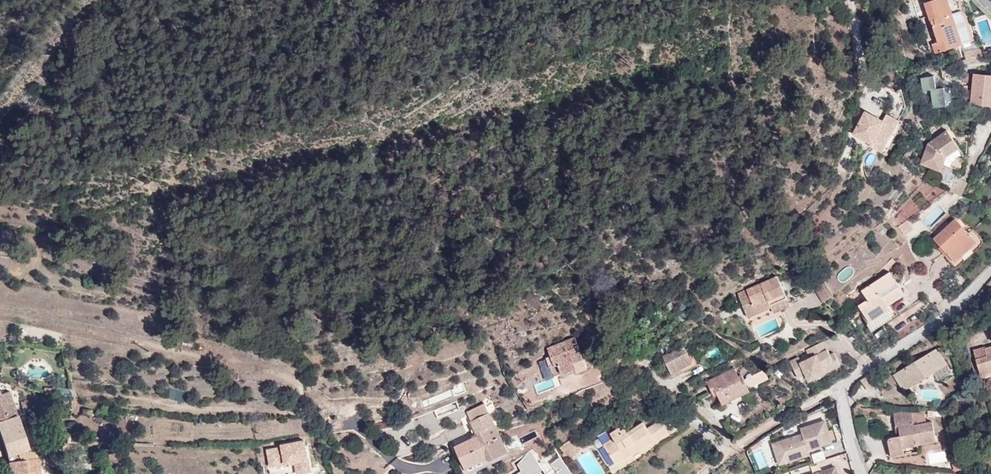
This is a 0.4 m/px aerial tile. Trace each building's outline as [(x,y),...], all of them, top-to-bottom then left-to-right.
[(937,53),(972,41),(959,0),(932,0),(925,3),(938,41),(932,43),(937,53)] [(982,49),(965,52),(965,59),(983,55),(982,49)] [(930,88),(933,104),(946,102),(943,83),(935,85),(933,73),(919,75),(922,89),(930,88)] [(975,73),(971,104),(990,106),(990,74),(975,73)] [(863,113),(853,135),(870,144),(871,144),(873,140),(885,145),(894,127),(892,126),(896,119),(885,114),(881,121),(863,113)] [(947,156),(959,147),(948,130),(929,143),(922,163),(941,170),(947,156)] [(869,146),(882,153),(885,145),(873,140),(871,144),(870,144),(869,146)] [(906,163),(897,158),(893,163),(903,168),(906,163)] [(967,183),(959,178),(949,190),(960,196),(967,183)] [(956,218),(934,238),(948,254),(956,263),(978,242),(956,218)] [(899,227),(906,235),(914,229),(908,221),(899,227)] [(957,268),(981,246),(978,242),(956,263),(948,254),(946,256),(957,268)] [(898,314),(891,304),(905,295),(890,272),(862,290),(869,299),(859,306),(875,330),(898,314)] [(772,307),(771,305),(787,298),(778,276),(738,294),(748,318),(772,307)] [(814,289),(823,303),(834,296),(825,282),(814,289)] [(774,313),(791,306),(787,298),(771,305),(772,307),(774,313)] [(576,369),(578,372),(588,368),(575,338),(548,349),(555,366),(558,364),(562,374),(576,369)] [(823,340),(806,349),(811,358),(827,349),(823,340)] [(690,358),(684,347),(664,358),(666,362),(674,376),(683,372),(694,366),(690,358)] [(985,347),(974,350),(976,359),(987,356),(985,349),(985,347)] [(987,356),(976,359),(981,376),(990,373),(990,347),(985,349),(987,356)] [(904,391),(948,365),(938,348),(894,375),(904,391)] [(830,354),(827,349),(811,358),(801,363),(799,358),(791,362),(799,378),(807,374),(810,380),(826,372),(823,367),(834,361),(831,356),(830,354)] [(826,372),(837,366),(841,364),(835,353),(831,356),(834,361),(823,367),(826,372)] [(697,366),(692,357),(690,358),(694,366),(683,372),(683,373),(697,366)] [(718,394),(723,404),(731,400),(729,396),(748,386),(743,375),(739,377),(735,368),(708,381),(714,396),(718,394)] [(885,378),(882,373),(876,377),(879,382),(885,378)] [(874,374),(862,381),(863,384),(867,381),(875,375),(874,374)] [(879,382),(876,377),(875,375),(867,381),(863,384),(867,390),(879,382)] [(731,400),(750,391),(748,386),(729,396),(731,400)] [(17,417),(9,392),(0,394),(0,422),(17,417)] [(469,412),(473,421),(480,436),(456,447),(466,468),(489,457),(491,460),(508,452),(490,413),(488,414),(484,405),(469,412)] [(35,418),(41,417),(40,407),(35,408),(33,408),(35,418)] [(933,422),(914,424),(913,413),(897,414),(898,423),(902,423),(902,434),(899,434),(892,434),(889,440),(890,452),(903,451),(903,445),(917,444),(917,442),(934,441),(933,422)] [(7,455),(17,452),(22,450),(28,449),(17,417),(0,422),(0,433),(7,455)] [(659,421),(648,428),(656,440),(666,433),(659,421)] [(832,429),(828,431),(827,429),(824,431),(820,421),(800,428),(802,433),(779,441),(785,461),(803,455),(801,447),(806,445),(807,449),(835,440),(832,429)] [(629,433),(624,425),(611,434),(614,438),(604,445),(616,464),(644,446),(645,448),(656,440),(648,428),(644,423),(629,433)] [(614,438),(611,434),(609,431),(598,436),(604,445),(614,438)] [(577,441),(574,437),(560,448),(564,453),(568,458),(582,448),(577,441)] [(772,444),(779,463),(785,461),(779,441),(772,444)] [(803,455),(809,453),(807,449),(806,445),(801,447),(803,455)] [(556,450),(557,453),(560,457),(564,453),(560,448),(556,450)] [(17,452),(7,455),(8,460),(12,473),(41,473),(40,460),(37,458),(21,460),(17,452)] [(466,468),(468,471),(491,460),(489,457),(466,468)]
